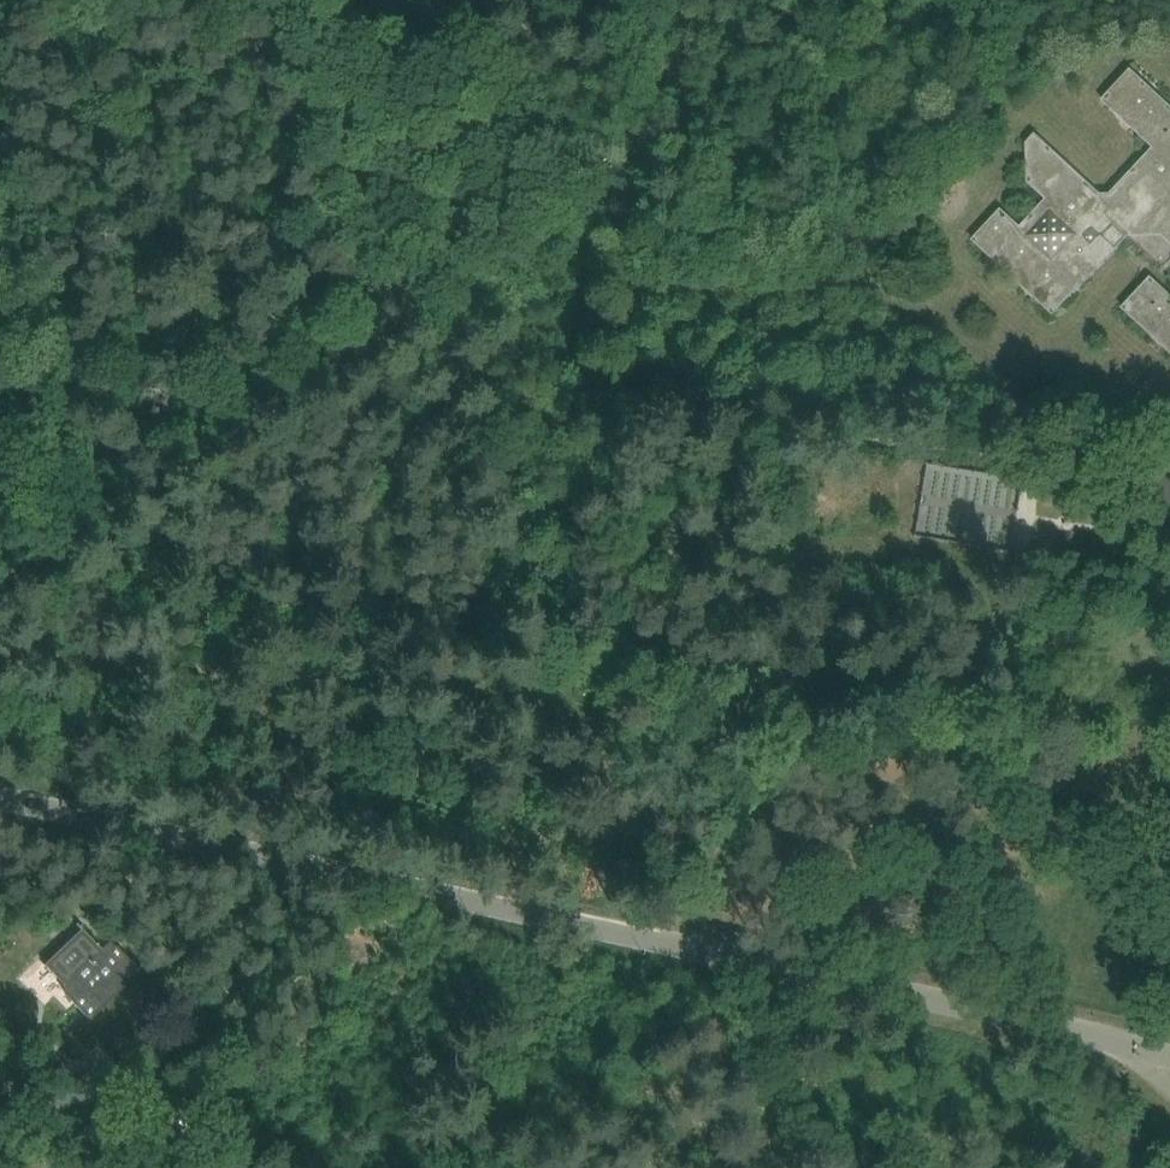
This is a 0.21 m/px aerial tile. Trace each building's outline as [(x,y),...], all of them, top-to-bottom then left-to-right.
[(1132,68),(1103,100),(1154,147),(1111,193),(1101,194),(1036,133),(1027,142),(1029,181),(1029,182),(1047,198),(1021,226),(1002,208),(973,239),(1054,314),(1074,292),(1076,294),(1129,236),(1162,235),(1169,242),(1169,104),(1132,68)] [(1151,276),(1122,307),(1169,351),(1169,293),(1151,276)] [(1163,475),(1153,490),(1169,500),(1169,479),(1163,475)] [(1000,542),(1002,516),(1001,516),(1003,494),(986,492),(987,482),(965,479),(963,493),(967,494),(964,516),(970,517),(968,539),(1000,542)] [(142,971),(117,945),(108,954),(83,928),(50,960),(45,964),(65,985),(61,989),(70,999),(91,1020),(142,971)]
